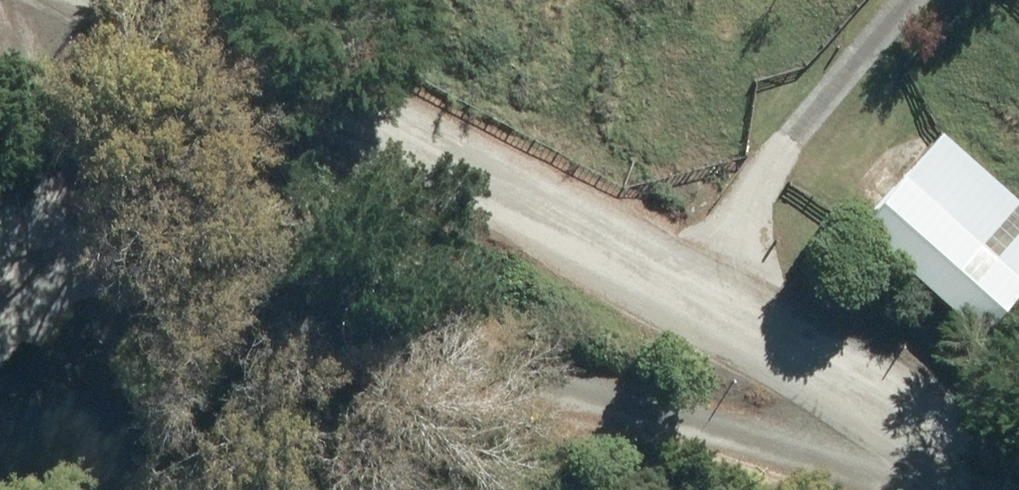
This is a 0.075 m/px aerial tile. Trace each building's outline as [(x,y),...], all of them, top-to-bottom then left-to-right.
[(945,128),(880,198),(1005,313),(1018,298),(1018,196),(945,128)]
